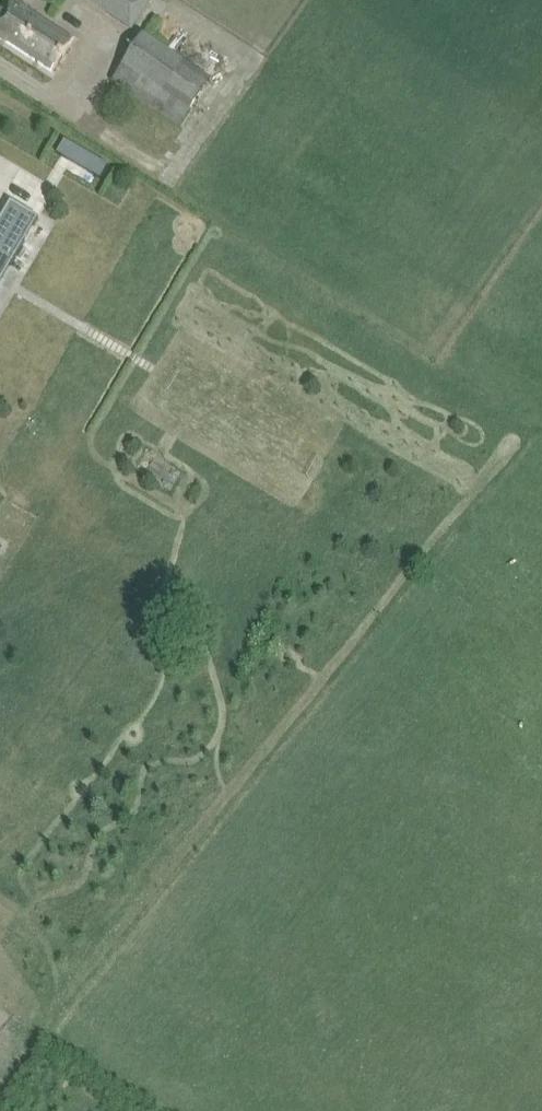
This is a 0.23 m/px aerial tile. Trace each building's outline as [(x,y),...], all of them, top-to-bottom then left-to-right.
[(52,72),(74,41),(12,0),(10,0),(0,15),(0,38),(52,72)] [(131,29),(151,0),(88,0),(131,29)] [(112,82),(181,126),(211,78),(142,34),(112,82)] [(64,140),(57,152),(100,178),(107,165),(64,140)] [(11,201),(1,218),(29,234),(39,217),(11,201)] [(13,260),(0,253),(0,283),(13,260)] [(177,489),(187,470),(149,449),(138,469),(177,489)]
